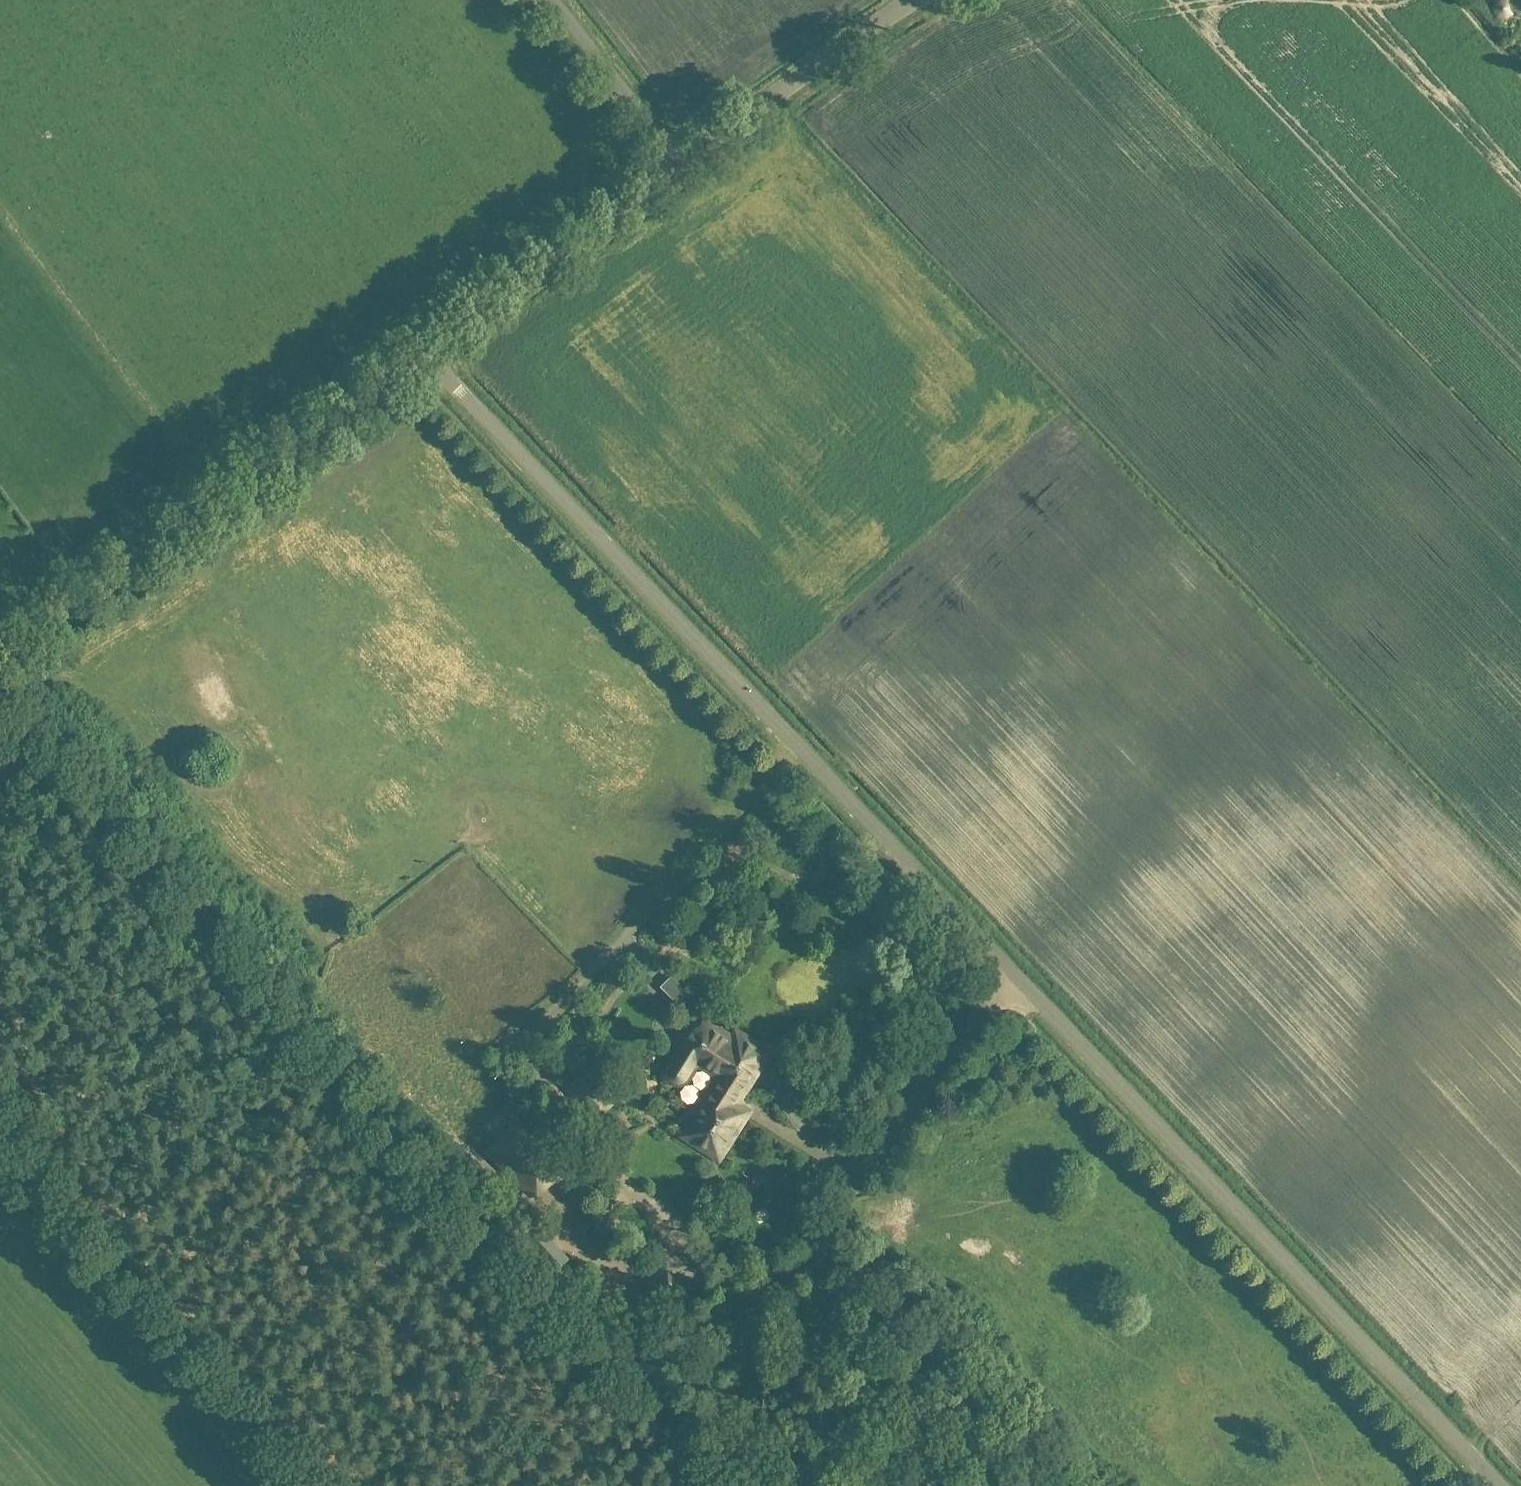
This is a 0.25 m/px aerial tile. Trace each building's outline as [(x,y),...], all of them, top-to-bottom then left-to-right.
[(731,1043),(714,1032),(713,1030),(714,1028),(715,1026),(714,1025),(714,1026),(708,1023),(701,1022),(695,1024),(689,1027),(685,1032),(665,1064),(663,1071),(664,1078),(669,1083),(676,1085),(683,1084),(689,1079),(699,1063),(719,1076),(682,1135),(701,1147),(715,1156),(721,1146),(730,1132),(732,1133),(746,1112),(732,1103),(755,1067),(764,1072),(776,1054),(766,1048),(762,1054),(735,1037),(731,1043)] [(516,1126),(490,1152),(529,1192),(556,1166),(516,1126)] [(674,1291),(659,1276),(624,1310),(638,1325),(674,1291)]
